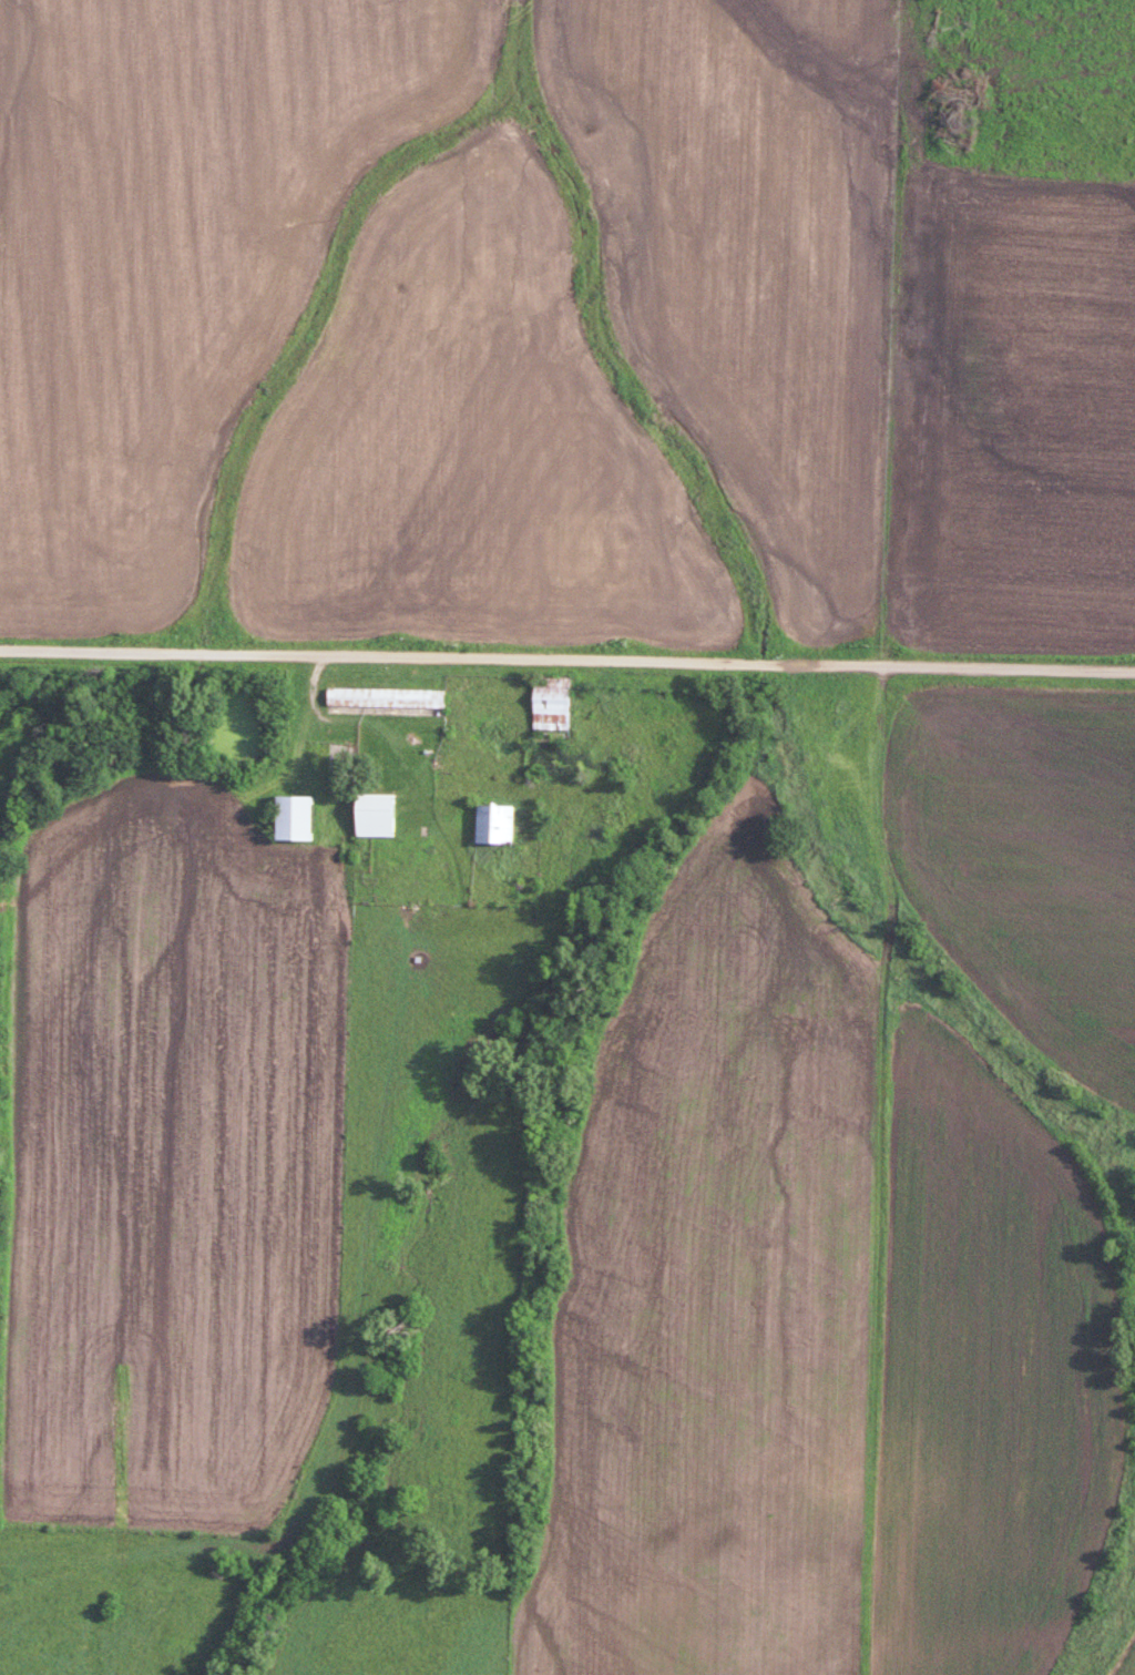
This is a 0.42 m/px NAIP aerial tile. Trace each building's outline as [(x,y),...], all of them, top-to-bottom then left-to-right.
[(567,677),(532,677),(532,729),(567,729),(567,677)] [(326,706),(443,708),(443,689),(326,688),(326,706)] [(355,836),(392,836),(392,794),(355,794),(355,836)] [(311,796),(275,796),(275,840),(311,840),(311,796)] [(512,843),(512,804),(474,804),(474,843),(512,843)]
